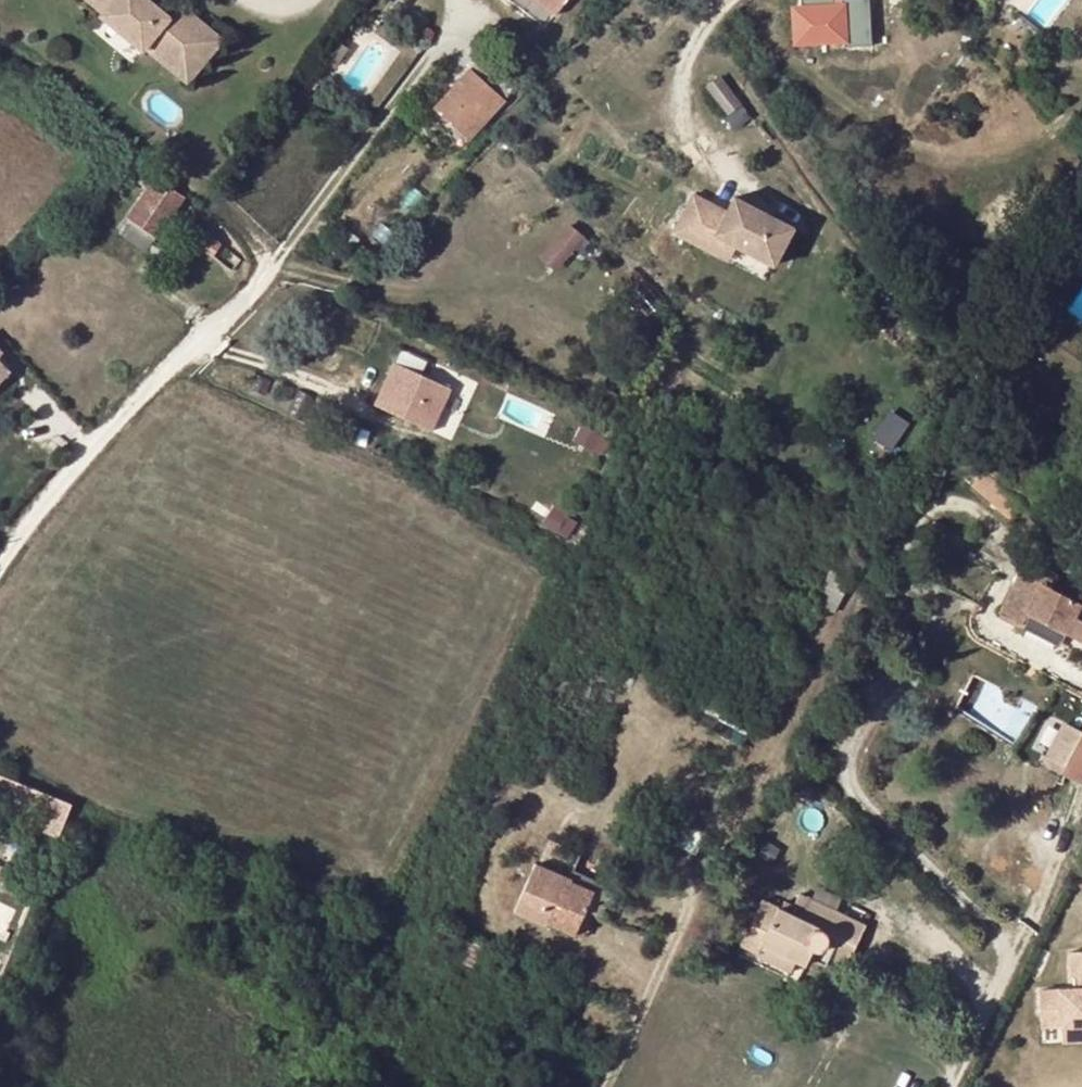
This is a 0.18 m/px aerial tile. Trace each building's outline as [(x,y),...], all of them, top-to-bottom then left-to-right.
[(148,0),(89,0),(104,13),(102,16),(143,51),(146,48),(170,19),(148,0)] [(567,0),(537,0),(556,14),(567,0)] [(801,10),(794,10),(794,46),(842,46),(842,50),(870,50),(870,0),(842,0),(842,10),(834,10),(834,0),(801,0),(801,10)] [(189,82),(224,40),(182,6),(170,19),(146,48),(189,82)] [(334,66),(349,46),(337,38),(324,56),(334,66)] [(315,86),(322,77),(318,74),(324,64),(318,59),(305,79),(315,86)] [(469,136),(513,89),(482,59),(437,108),(469,136)] [(741,104),(723,78),(709,89),(728,114),(741,104)] [(128,221),(130,221),(156,239),(184,197),(148,172),(140,183),(149,190),(128,221)] [(774,265),(794,227),(793,227),(735,196),(734,196),(727,212),(693,194),(673,232),(727,260),(735,245),(774,265)] [(147,252),(156,239),(130,221),(122,235),(147,252)] [(569,226),(548,252),(562,263),(583,237),(569,226)] [(212,257),(213,255),(222,245),(206,232),(196,244),(212,257)] [(556,270),(562,263),(548,252),(542,259),(556,270)] [(411,359),(405,372),(430,383),(435,370),(411,359)] [(0,365),(0,385),(10,375),(0,365)] [(395,368),(380,403),(415,418),(417,413),(430,419),(438,401),(425,395),(430,383),(405,372),(395,368)] [(895,450),(911,419),(891,409),(875,439),(895,450)] [(937,542),(943,531),(932,525),(926,536),(937,542)] [(838,562),(817,601),(836,611),(856,572),(838,562)] [(1081,605),(1047,587),(1051,579),(1025,565),(1000,613),(1022,625),(1028,615),(1066,635),(1068,631),(1081,637),(1081,604),(1081,605)] [(880,587),(880,594),(886,599),(893,599),(897,595),(897,589),(895,586),(892,583),(886,583),(880,587)] [(1059,648),(1066,635),(1028,615),(1022,625),(1020,628),(1059,648)] [(1068,631),(1066,635),(1081,643),(1081,637),(1068,631)] [(1067,726),(1050,757),(1066,766),(1081,734),(1067,726)] [(1081,782),(1081,734),(1066,766),(1050,757),(1045,766),(1081,785),(1081,782)] [(69,808),(0,779),(0,796),(39,812),(42,810),(64,819),(69,808)] [(542,866),(573,879),(575,875),(583,856),(552,843),(542,866)] [(536,869),(571,883),(573,879),(542,866),(538,864),(536,869)] [(533,872),(594,896),(595,892),(571,883),(536,869),(533,872)] [(548,923),(577,936),(588,910),(594,896),(533,872),(522,899),(552,912),(548,923)] [(575,875),(573,879),(571,883),(595,892),(606,896),(608,889),(575,875)] [(606,896),(595,892),(594,896),(604,900),(606,896)] [(604,900),(594,896),(588,910),(597,915),(604,900)] [(847,966),(864,928),(811,902),(810,903),(799,897),(793,909),(781,903),(777,911),(762,904),(743,946),(759,953),(763,946),(797,961),(800,955),(810,959),(827,966),(830,959),(847,966)] [(548,923),(552,912),(522,899),(517,910),(548,923)] [(792,973),(797,961),(763,946),(759,953),(759,957),(792,973)] [(807,965),(810,959),(800,955),(797,961),(807,965)] [(1065,960),(1066,984),(1074,984),(1074,997),(1035,999),(1037,1035),(1057,1035),(1081,1033),(1081,960),(1065,960)] [(1057,1035),(1059,1052),(1081,1051),(1081,1033),(1057,1035)]
